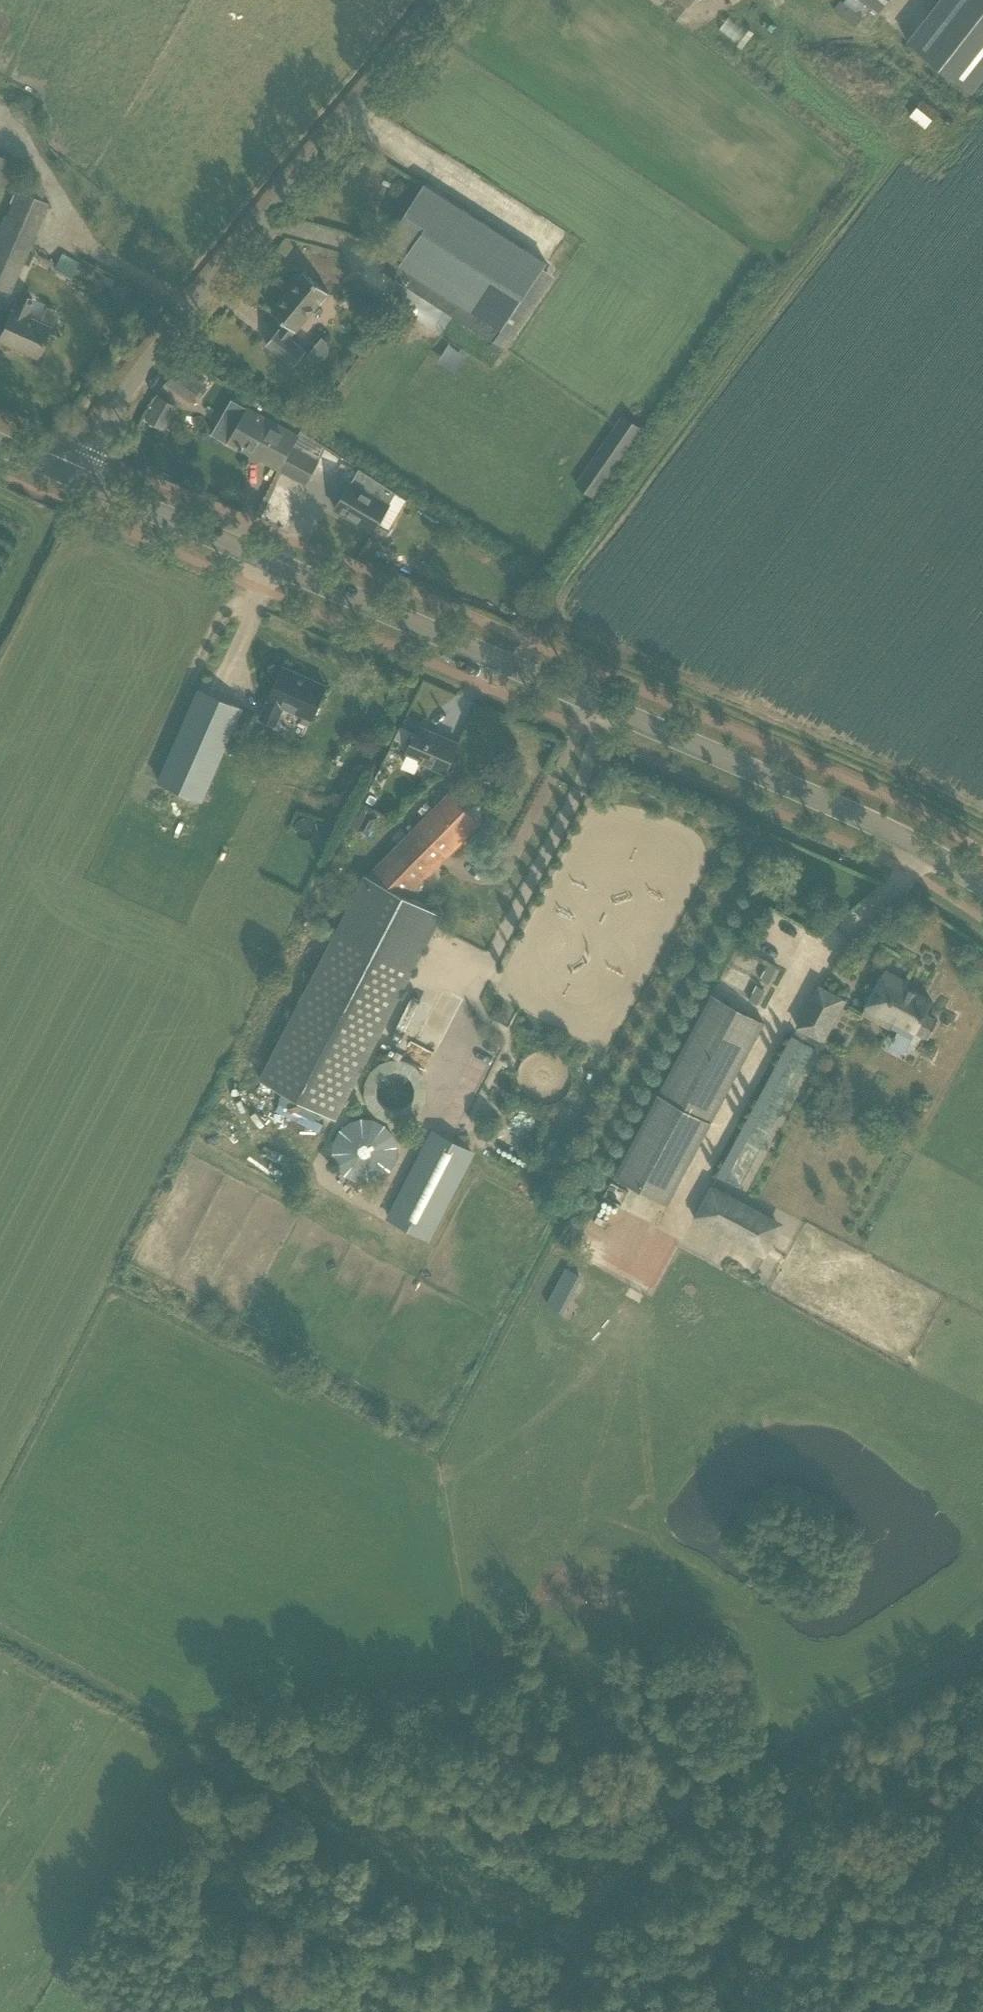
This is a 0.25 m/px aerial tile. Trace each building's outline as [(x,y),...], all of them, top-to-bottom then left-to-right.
[(833,9),(855,27),(863,17),(841,0),(840,0),(833,9)] [(861,0),(844,0),(844,1),(863,17),(871,7),(861,0)] [(888,0),(866,0),(879,11),(888,0)] [(908,41),(972,91),(982,77),(982,0),(940,0),(908,41)] [(731,16),(720,28),(737,43),(747,31),(731,16)] [(0,157),(0,182),(9,161),(0,157)] [(547,263),(424,185),(388,240),(400,248),(393,258),(390,256),(389,257),(400,264),(392,276),(495,342),(506,349),(525,321),(514,314),(546,265),(547,263)] [(9,291),(47,204),(18,191),(0,231),(0,287),(9,291)] [(329,292),(304,271),(271,311),(286,323),(281,329),(279,328),(266,344),(294,367),(307,351),(290,337),(295,331),(296,332),(329,292)] [(114,280),(100,273),(95,282),(110,289),(114,280)] [(0,335),(0,340),(34,356),(47,327),(30,319),(25,316),(32,300),(19,294),(12,311),(11,310),(0,335)] [(322,337),(307,355),(313,360),(319,360),(324,358),(328,354),(329,347),(327,343),(322,337)] [(182,365),(168,383),(190,400),(204,381),(208,375),(186,359),(182,365)] [(158,397),(146,418),(163,428),(176,406),(158,397)] [(297,436),(247,408),(237,428),(228,423),(220,422),(213,434),(229,442),(279,469),(292,445),(297,436)] [(622,415),(575,484),(595,498),(642,429),(622,415)] [(292,445),(279,469),(306,484),(319,460),(292,445)] [(359,468),(351,482),(335,509),(374,531),(389,504),(397,492),(359,468)] [(270,500),(282,511),(297,494),(285,484),(270,500)] [(326,686),(282,667),(260,718),(278,725),(286,707),(312,719),(326,686)] [(167,763),(158,782),(202,801),(211,782),(243,708),(199,689),(167,763)] [(458,744),(419,727),(404,762),(417,768),(421,761),(446,772),(458,744)] [(450,795),(370,877),(366,875),(261,1079),(337,1118),(443,914),(407,896),(478,823),(450,795)] [(367,836),(378,818),(369,812),(358,830),(367,836)] [(885,970),(861,1013),(890,1028),(890,1027),(894,1020),(902,1024),(890,1045),(904,1053),(915,1031),(928,1038),(937,1020),(925,1014),(932,1001),(905,987),(907,982),(885,970)] [(797,1026),(823,1040),(845,999),(819,985),(797,1026)] [(763,1022),(711,994),(614,1174),(666,1203),(763,1022)] [(341,1170),(393,1172),(395,1120),(343,1118),(341,1170)] [(434,1132),(389,1219),(426,1238),(471,1151),(434,1132)] [(693,1217),(763,1255),(779,1227),(708,1189),(693,1217)] [(566,1267),(562,1274),(575,1281),(579,1274),(566,1267)]
